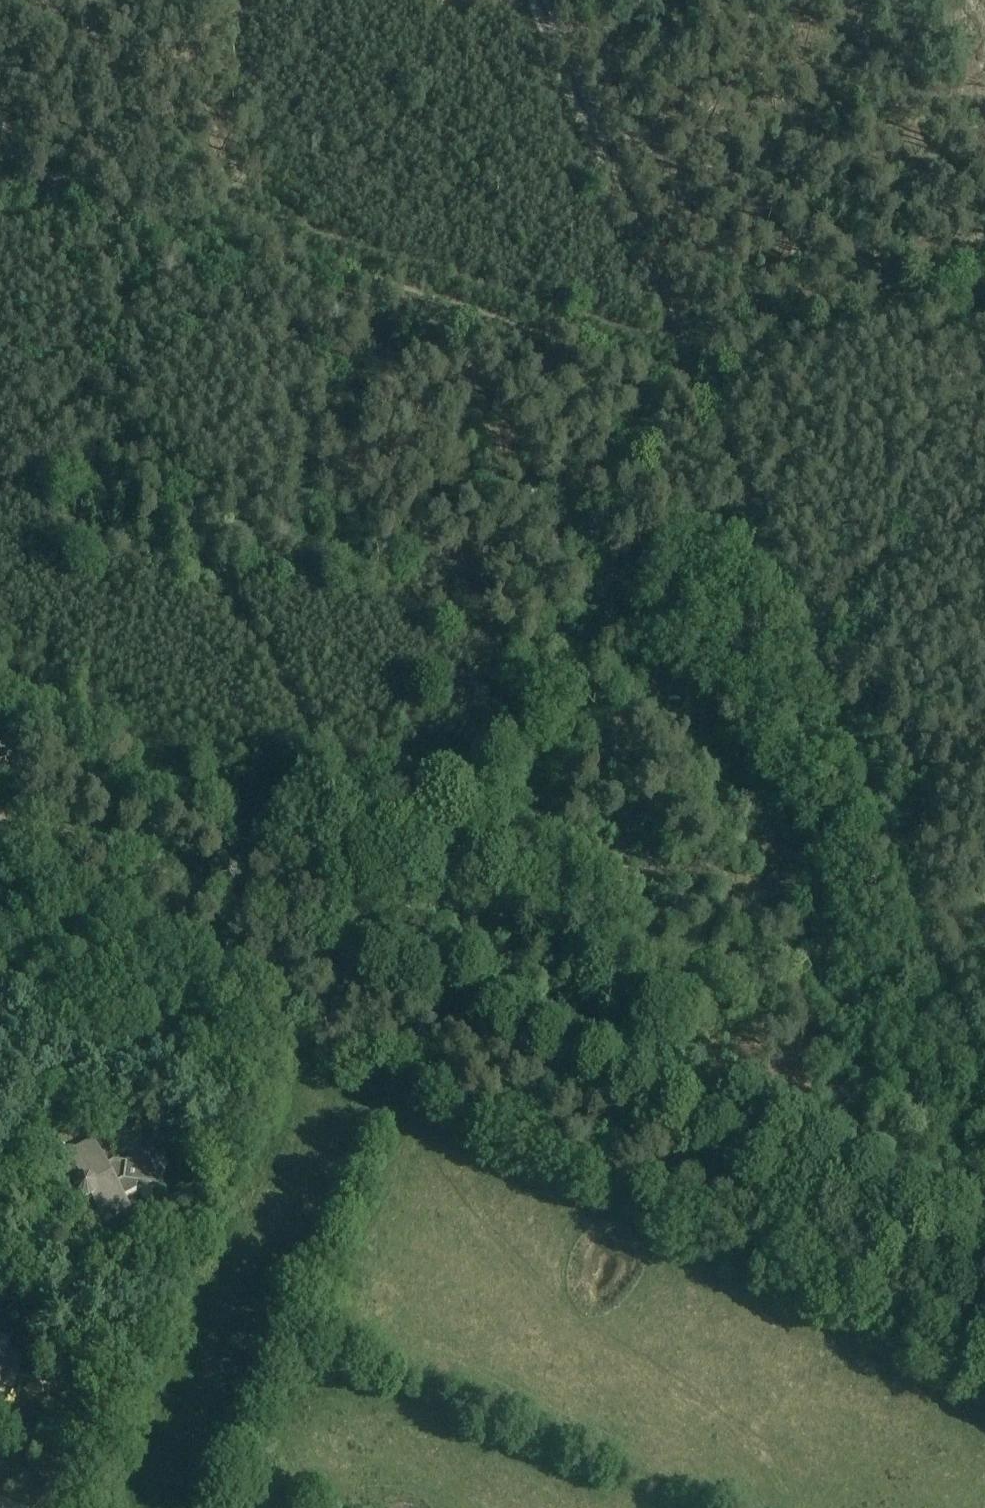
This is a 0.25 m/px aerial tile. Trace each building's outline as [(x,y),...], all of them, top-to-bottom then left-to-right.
[(90,1199),(97,1212),(96,1218),(101,1219),(104,1225),(132,1209),(124,1196),(136,1189),(137,1182),(161,1186),(165,1156),(142,1153),(139,1143),(141,1128),(116,1124),(114,1142),(128,1144),(125,1163),(113,1161),(107,1164),(92,1138),(66,1153),(81,1179),(79,1179),(76,1182),(75,1183),(74,1186),(74,1188),(74,1191),(74,1194),(76,1196),(78,1199),(81,1200),(88,1200),(90,1199)] [(4,1387),(8,1370),(20,1373),(27,1342),(0,1336),(0,1386),(4,1387)]
